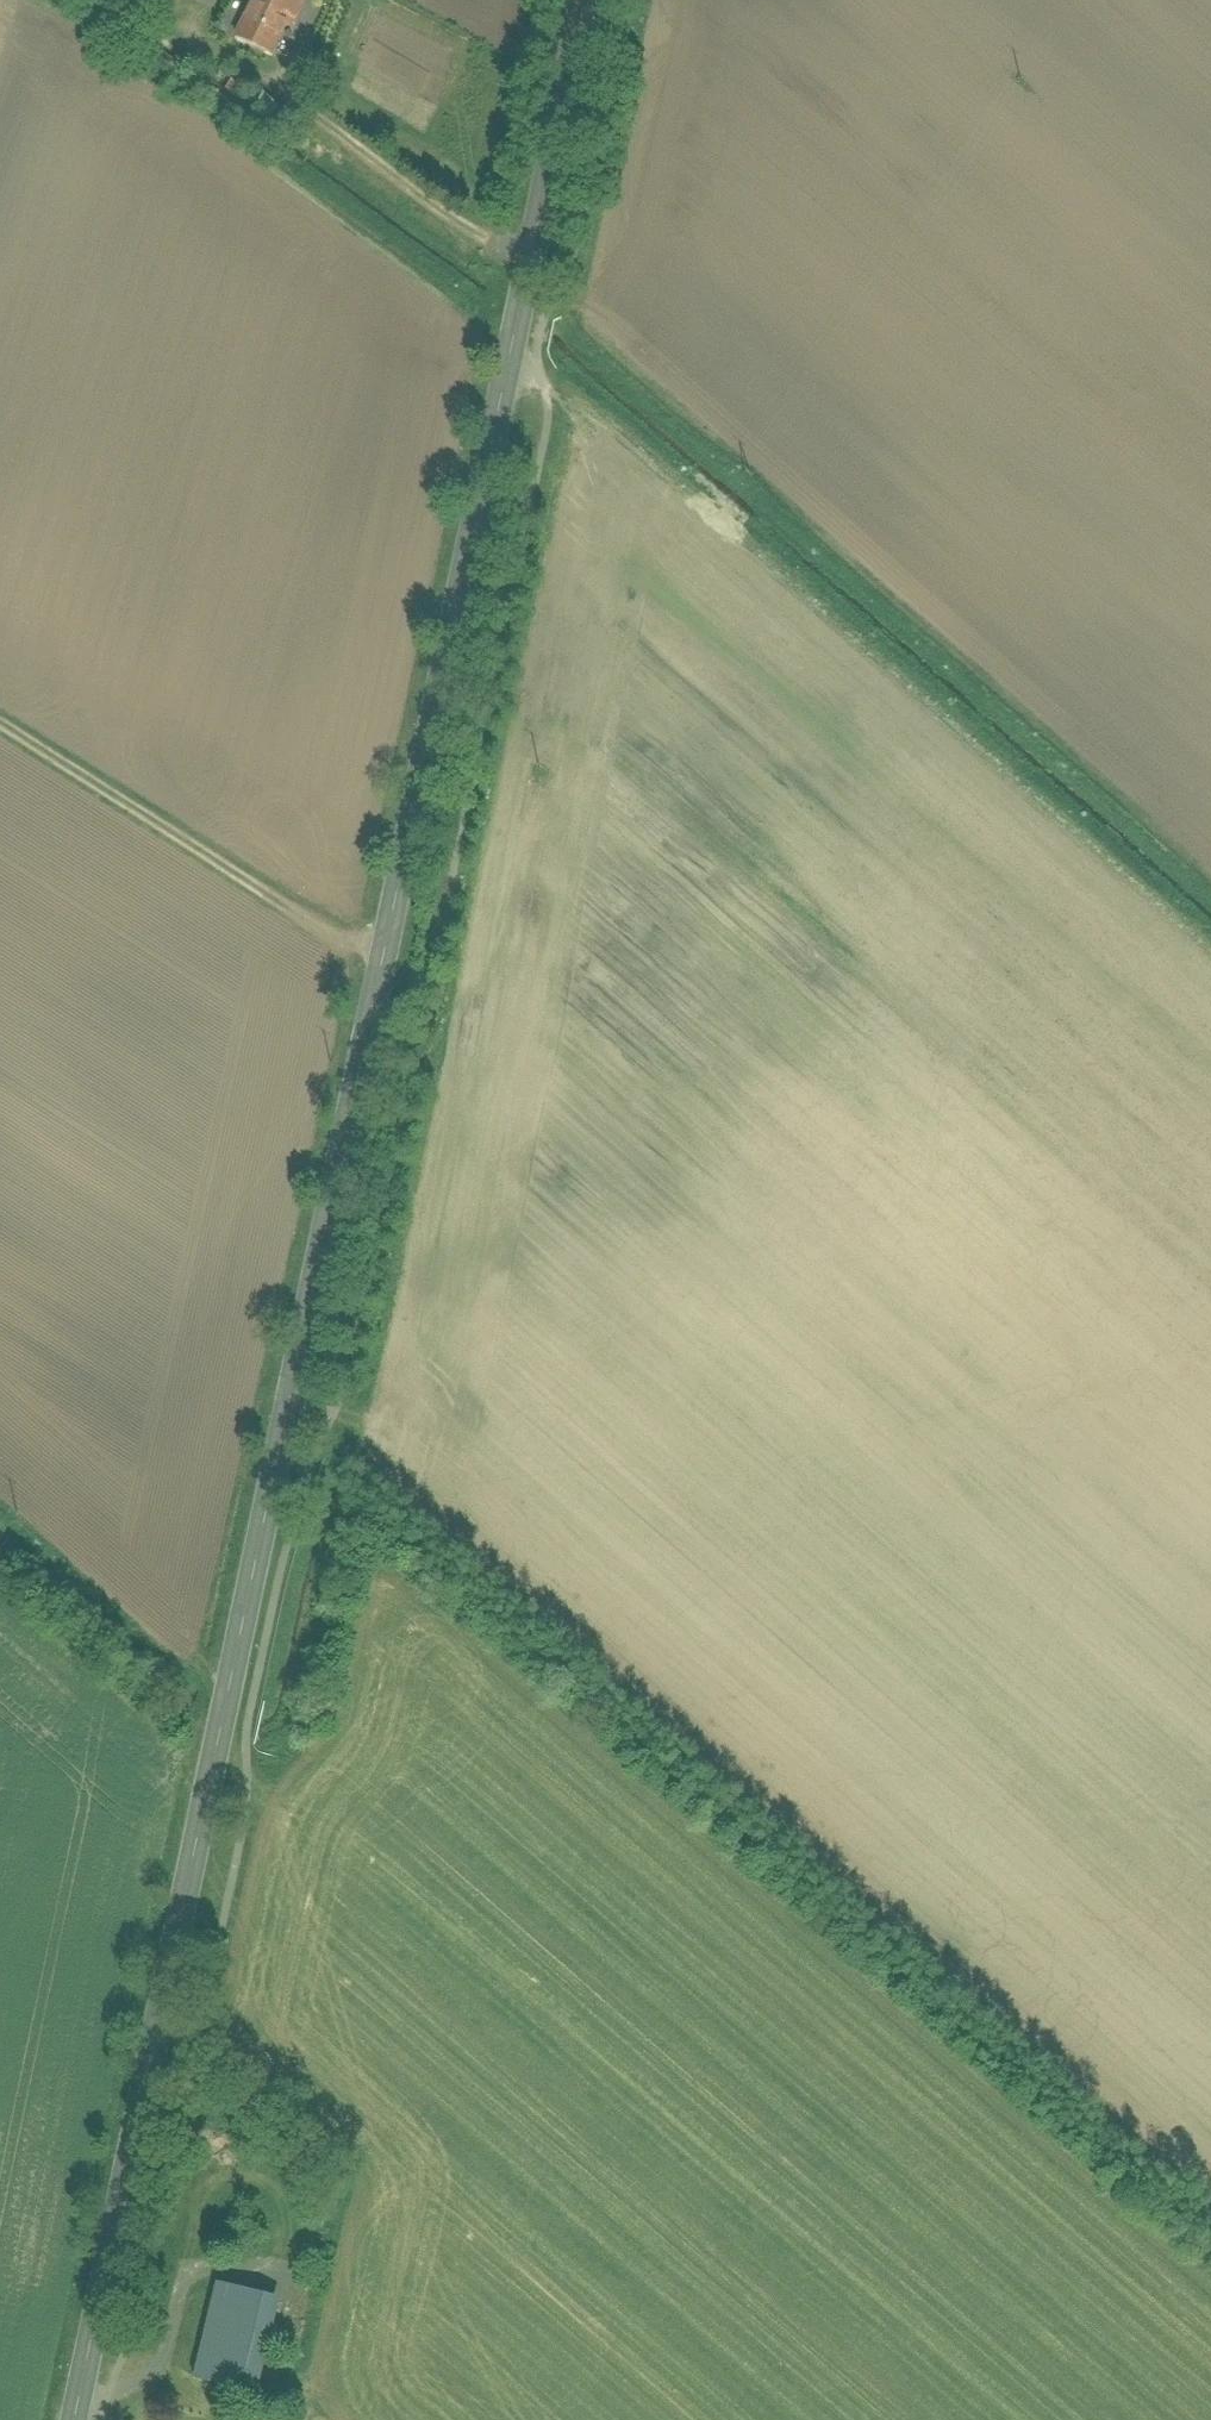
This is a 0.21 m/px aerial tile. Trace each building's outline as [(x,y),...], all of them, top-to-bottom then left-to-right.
[(241,37),(276,55),(305,0),(260,0),(241,37)] [(271,92),(256,112),(274,126),(289,106),(271,92)] [(278,2303),(220,2289),(197,2381),(254,2395),(278,2303)]
